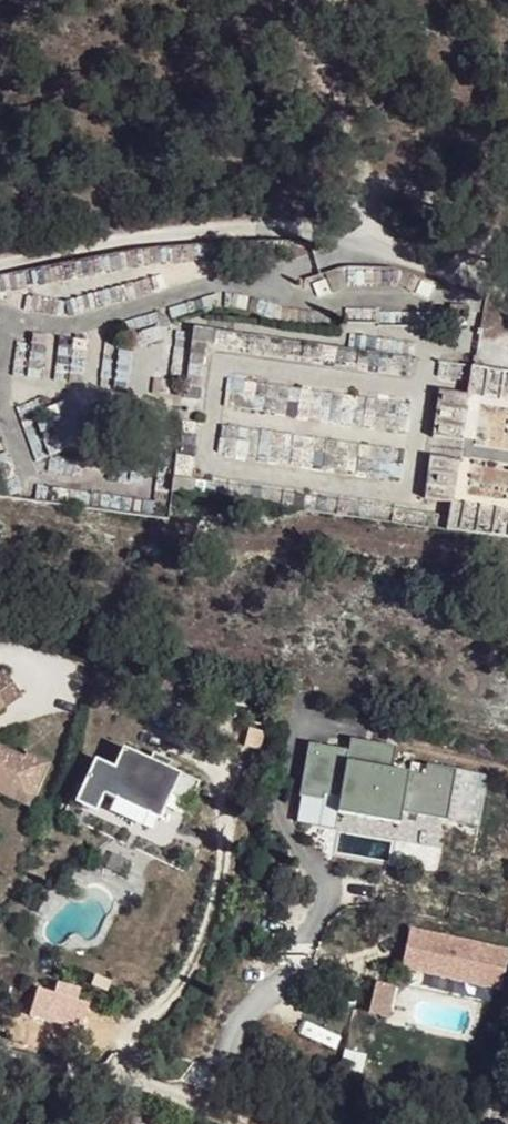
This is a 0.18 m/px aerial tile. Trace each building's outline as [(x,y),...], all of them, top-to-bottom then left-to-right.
[(0,669),(0,689),(7,699),(25,686),(8,663),(0,669)] [(349,735),(346,746),(329,742),(306,736),(292,787),(315,794),(317,789),(333,794),(329,808),(390,826),(394,811),(438,823),(448,788),(450,782),(422,774),(420,780),(404,776),(387,771),(391,759),(394,747),(349,735)] [(35,790),(49,755),(30,745),(29,749),(0,736),(0,784),(17,792),(21,783),(35,790)] [(88,768),(67,815),(89,826),(100,801),(152,824),(164,798),(184,807),(191,792),(115,757),(106,776),(88,768)] [(31,798),(35,790),(21,783),(17,792),(31,798)] [(413,919),(402,957),(498,986),(507,955),(507,948),(413,919)] [(396,979),(376,974),(369,1006),(389,1010),(396,979)] [(58,982),(53,996),(75,1002),(79,989),(58,982)] [(75,1002),(53,996),(36,992),(29,1016),(71,1029),(72,1024),(82,1028),(87,1006),(75,1002)]
